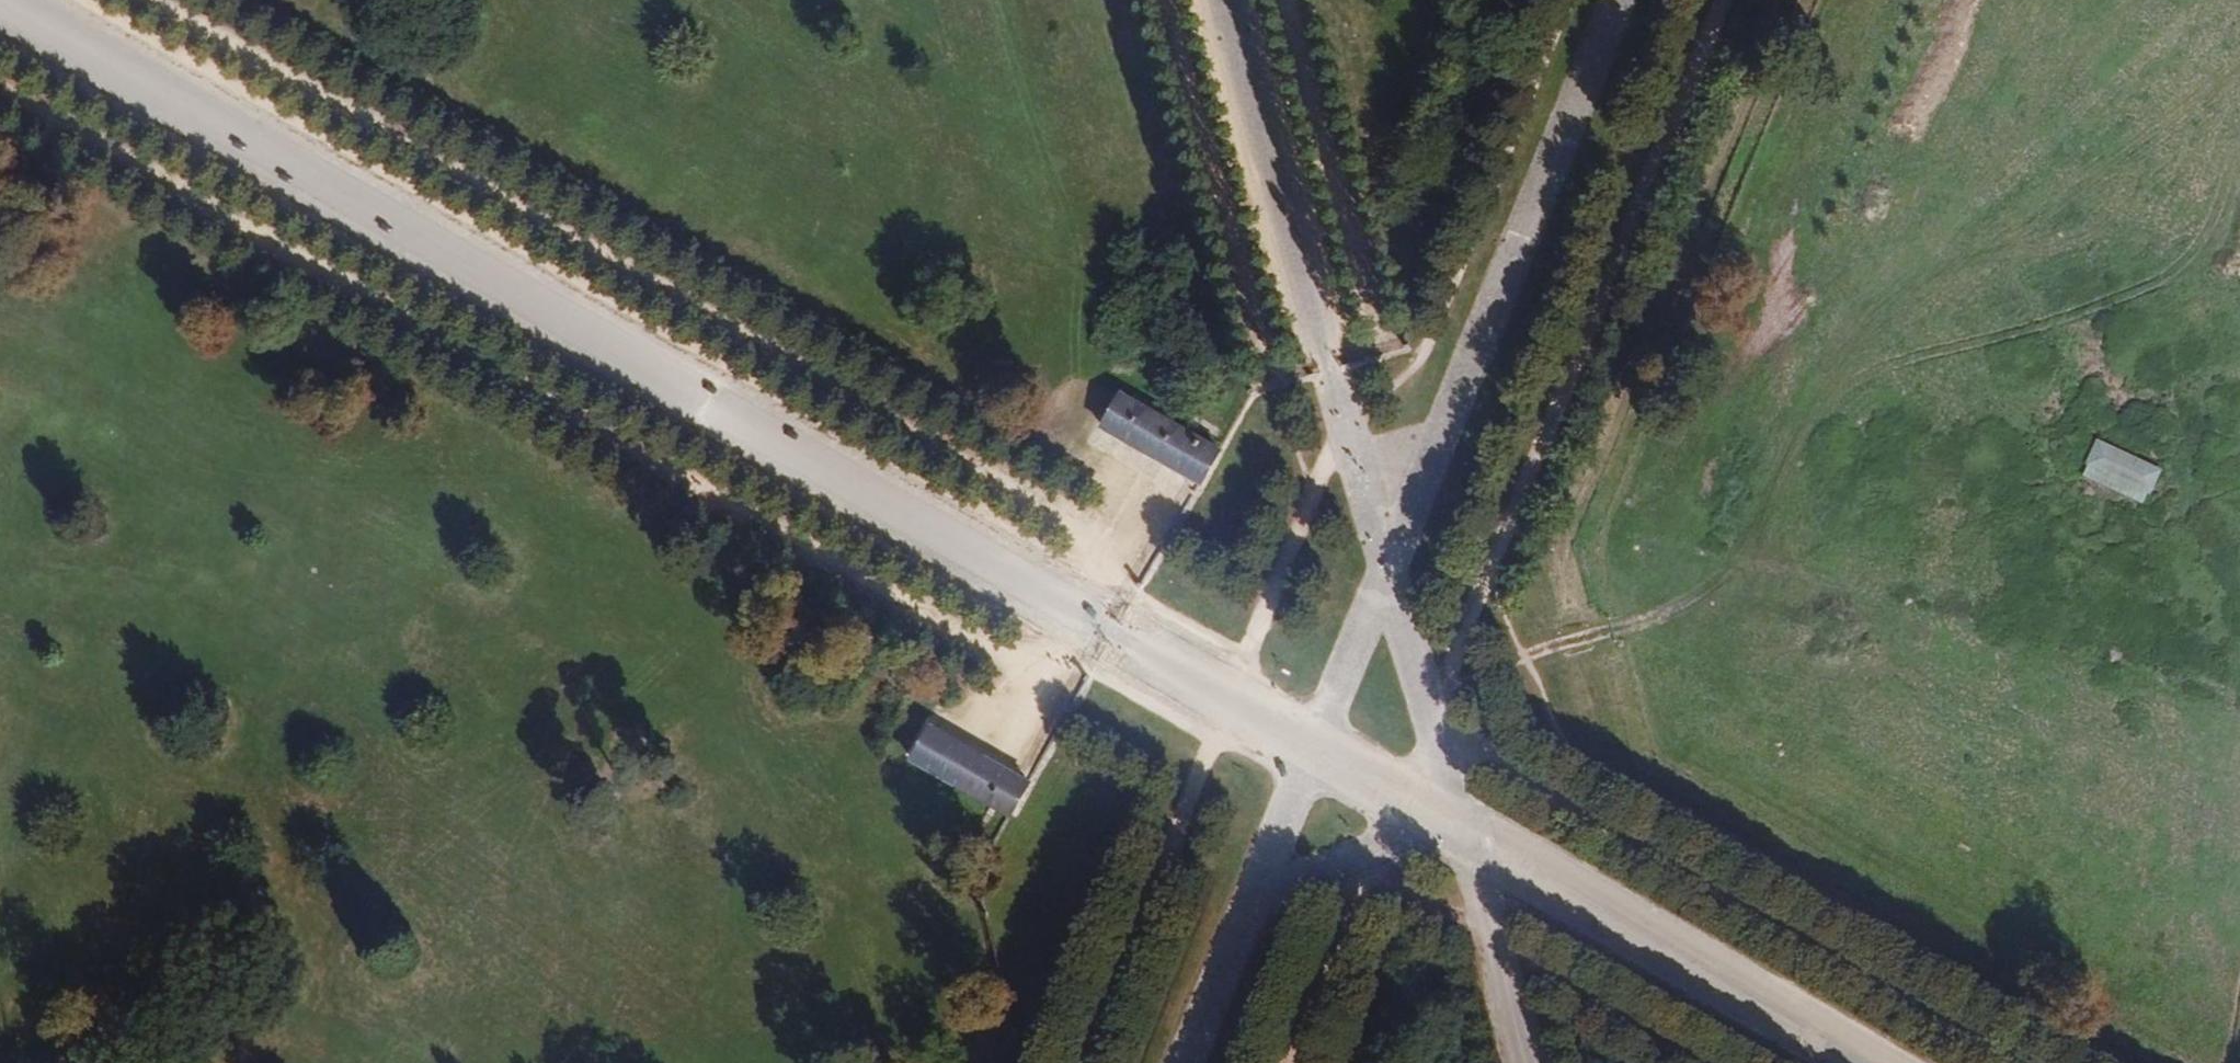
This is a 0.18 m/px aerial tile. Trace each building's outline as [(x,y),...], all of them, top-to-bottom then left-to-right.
[(1093,438),(1193,496),(1220,454),(1114,396),(1093,438)] [(2146,491),(2157,467),(2093,436),(2081,460),(2146,491)] [(910,760),(1012,819),(1033,777),(933,721),(910,760)]
